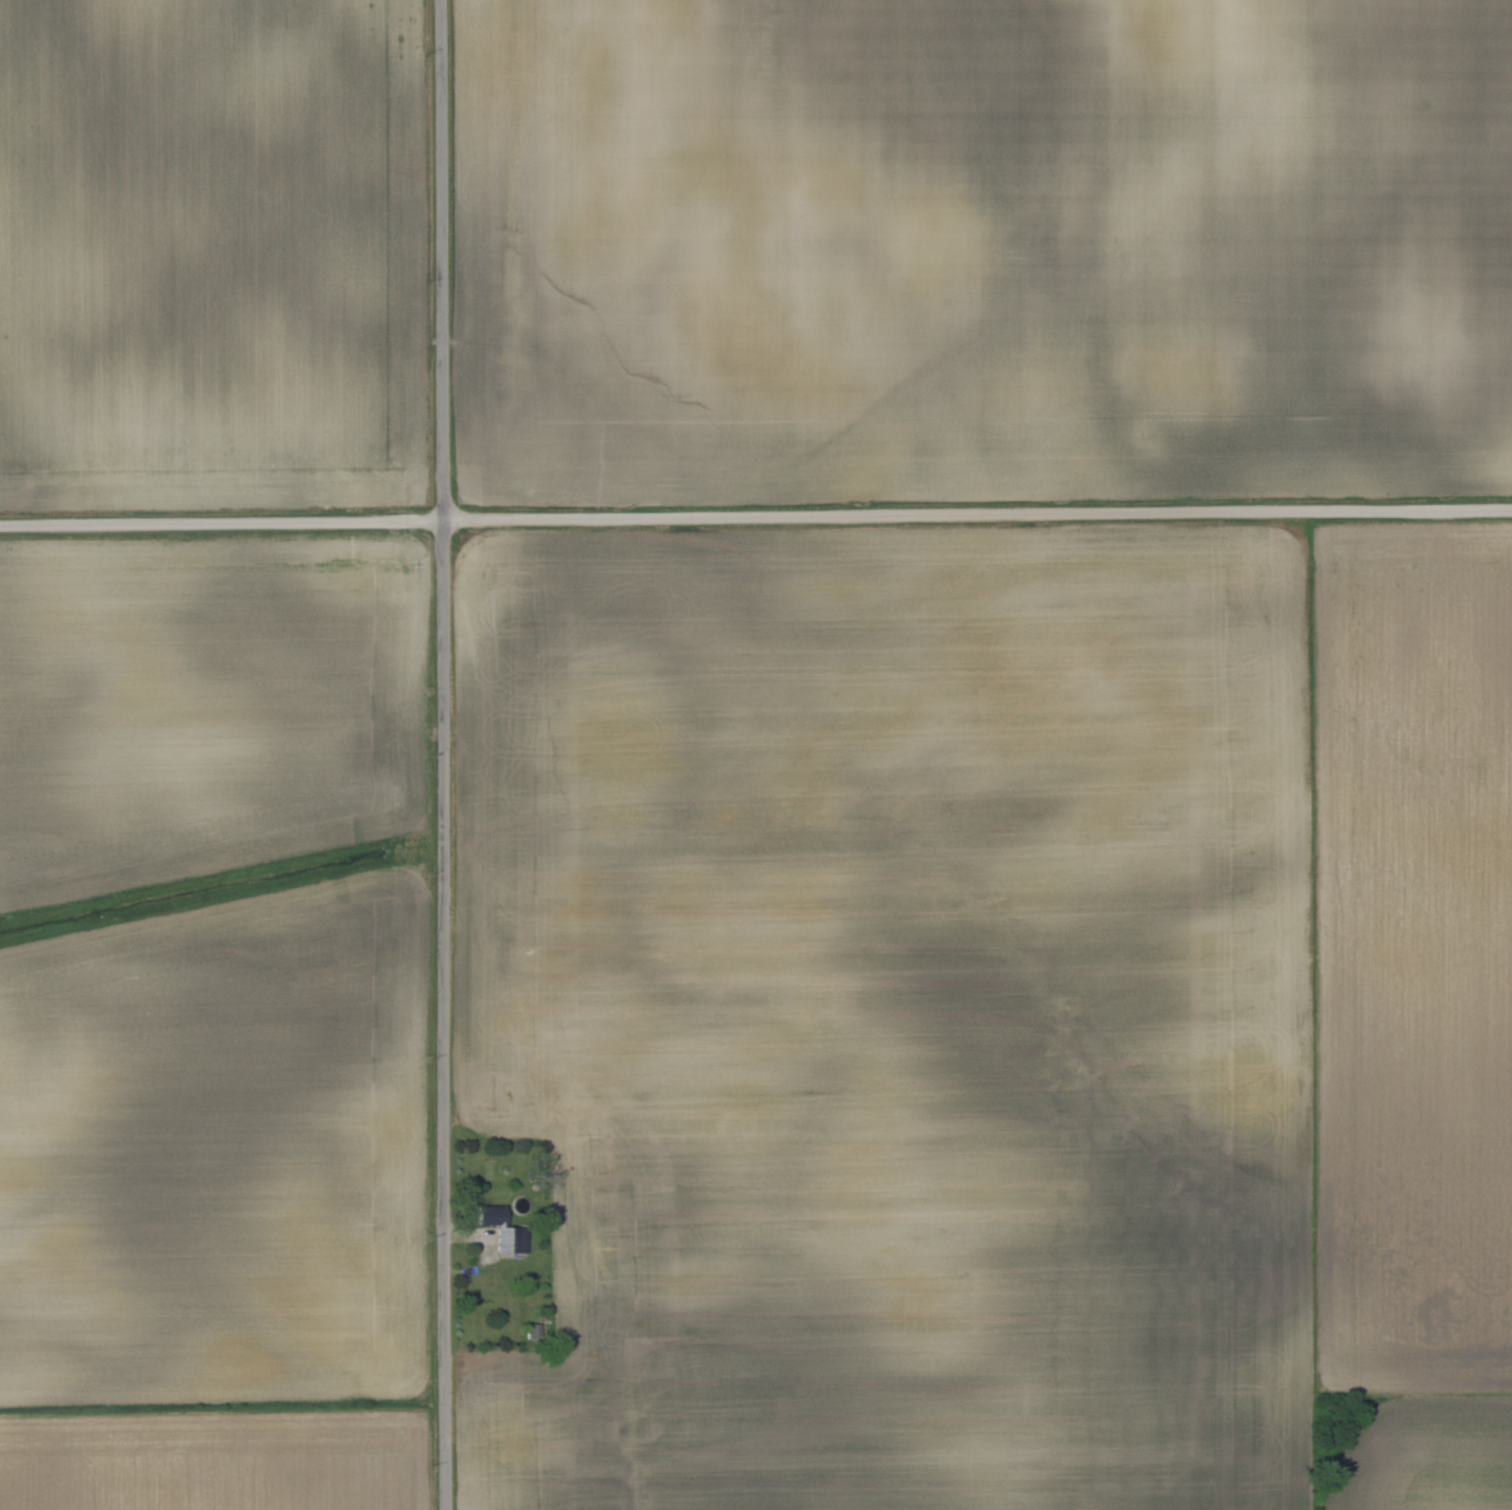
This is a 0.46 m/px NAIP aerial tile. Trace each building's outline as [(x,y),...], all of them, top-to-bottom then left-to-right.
[(497,1252),(527,1252),(526,1226),(506,1227),(506,1205),(479,1205),(479,1224),(497,1224),(497,1252)]
